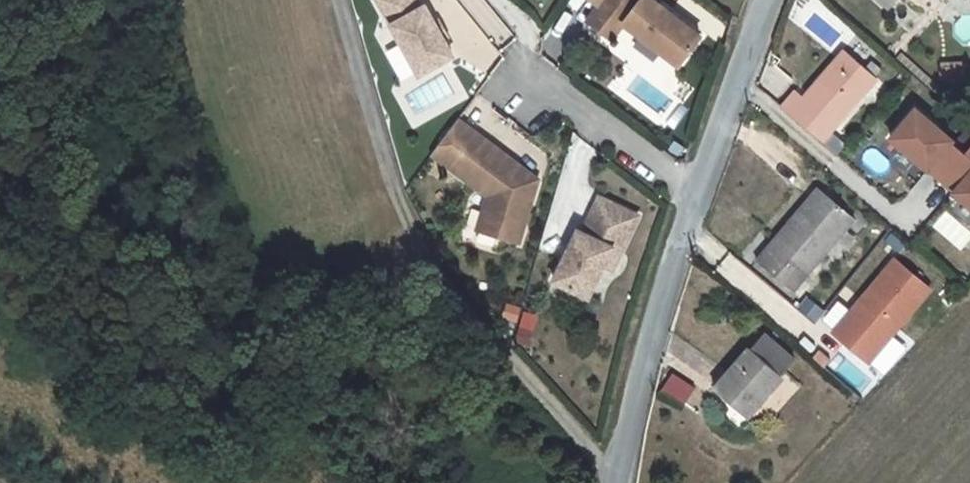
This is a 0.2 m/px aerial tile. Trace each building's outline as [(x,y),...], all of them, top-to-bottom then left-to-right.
[(451,55),(423,4),(419,7),(415,0),(377,0),(418,74),(451,55)] [(609,0),(602,0),(586,20),(608,38),(621,21),(627,13),(609,0)] [(627,13),(621,21),(677,64),(699,35),(653,0),(609,0),(627,13)] [(899,0),(880,0),(891,9),(899,0)] [(878,80),(844,50),(804,97),(797,91),(783,108),(824,143),(878,80)] [(913,104),(886,138),(969,205),(969,149),(913,104)] [(535,180),(457,120),(430,154),(486,196),(476,232),(517,244),(535,180)] [(855,221),(819,188),(759,261),(794,293),(855,221)] [(578,232),(554,283),(589,300),(604,267),(613,250),(621,254),(638,218),(599,199),(583,234),(578,232)] [(613,271),(621,254),(613,250),(604,267),(613,271)] [(896,254),(829,329),(868,364),(935,289),(896,254)] [(750,347),(714,389),(746,417),(783,376),(779,372),(789,361),(764,339),(754,351),(750,347)] [(673,374),(663,390),(686,406),(695,390),(673,374)]
